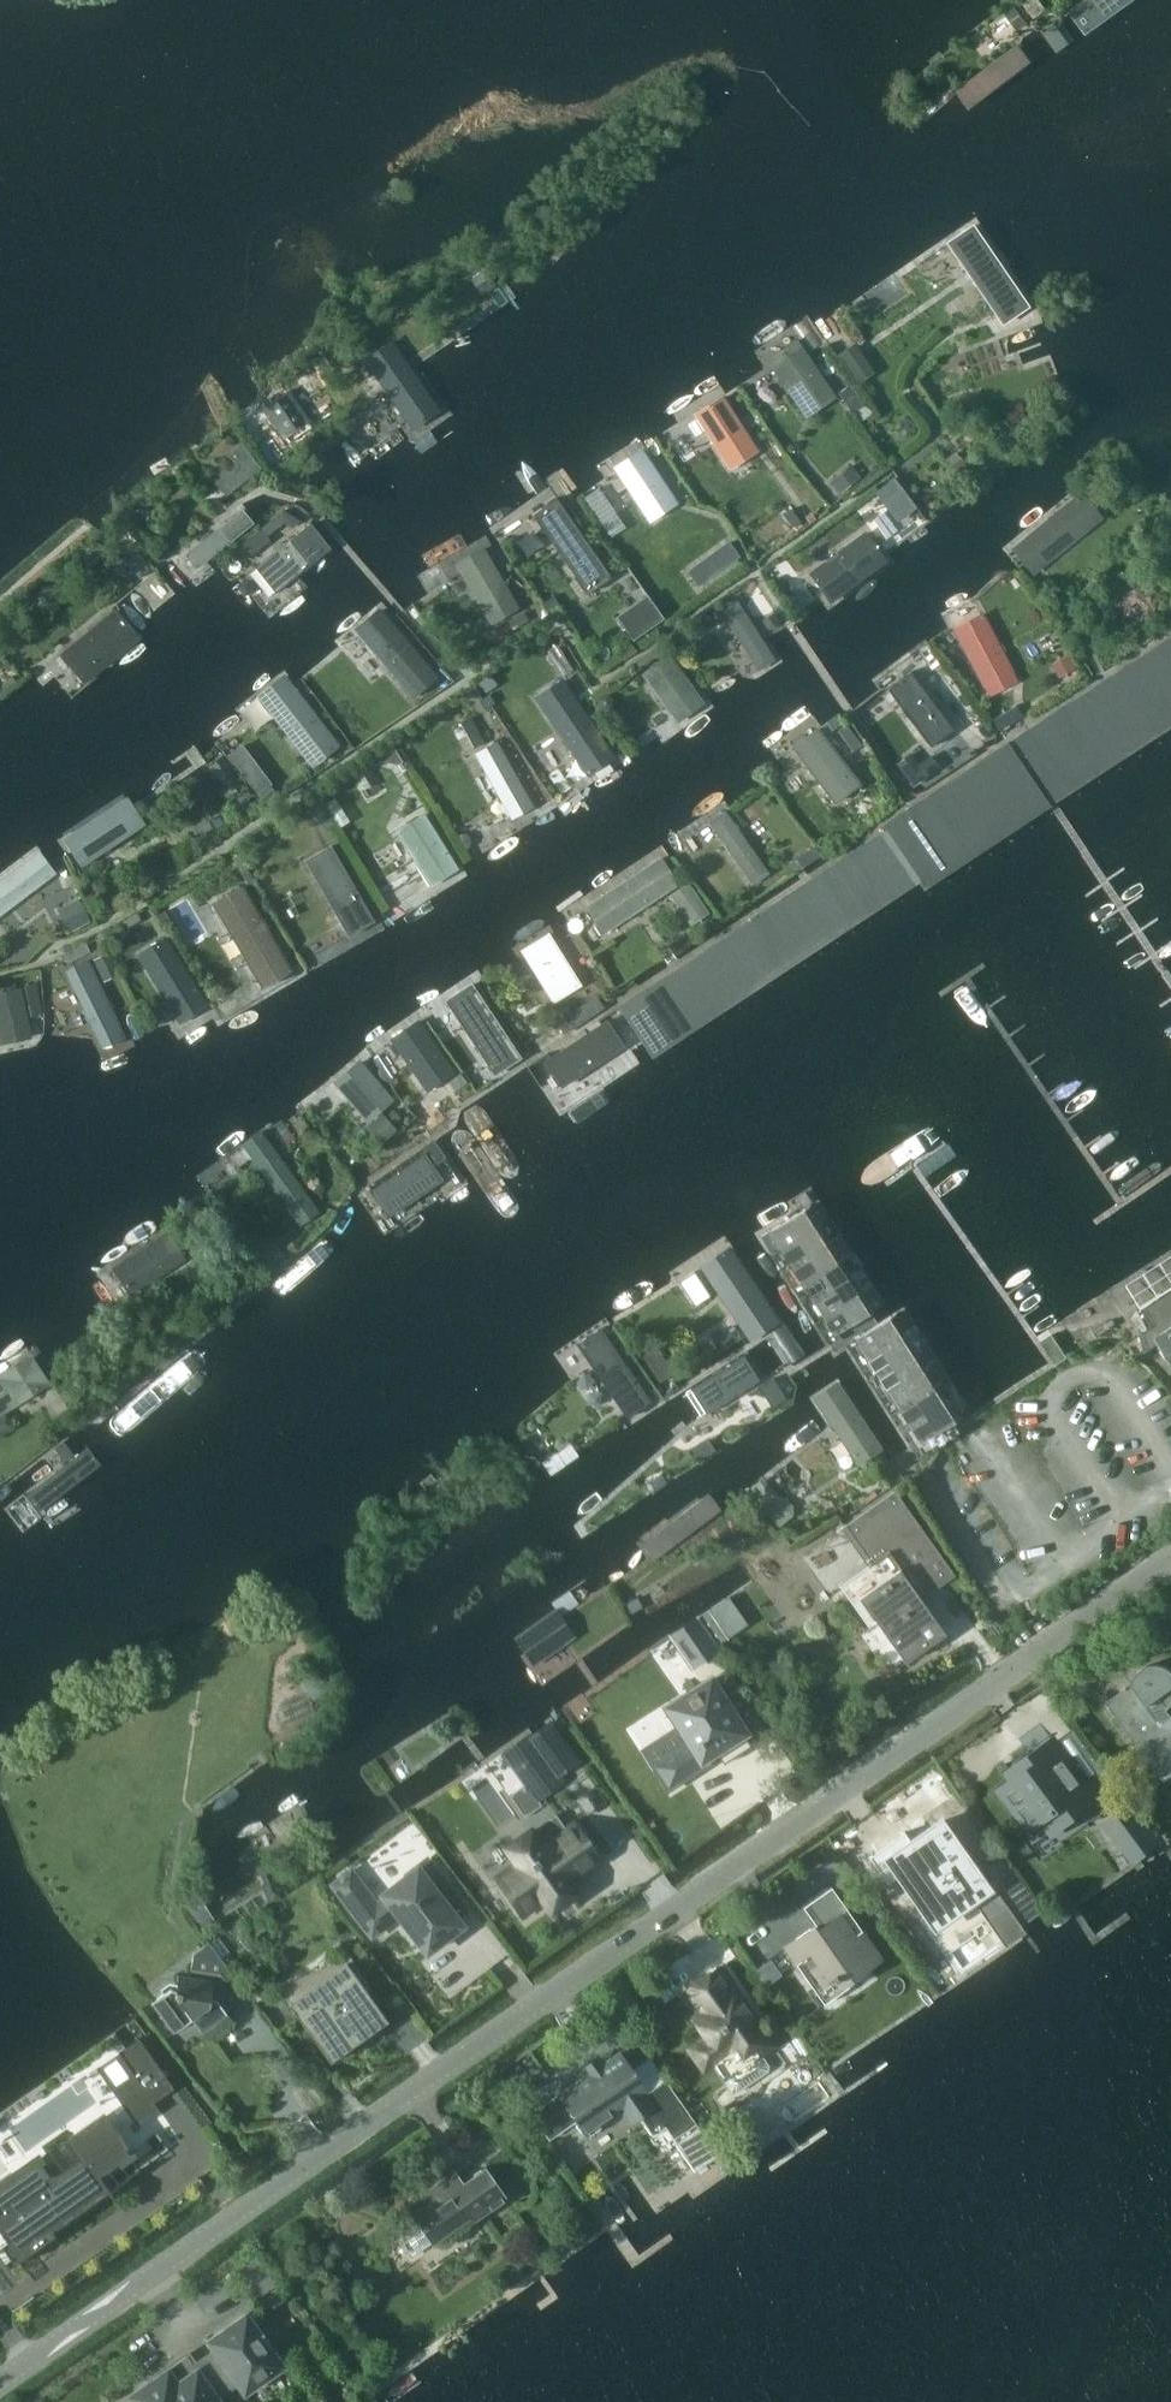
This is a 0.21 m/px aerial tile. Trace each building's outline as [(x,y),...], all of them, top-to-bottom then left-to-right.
[(1070,13),(1080,29),(1123,0),(1090,0),(1070,13)] [(960,99),(973,114),(1030,68),(1017,52),(960,99)] [(1024,301),(976,226),(948,244),(996,319),(1024,301)] [(763,364),(801,420),(835,397),(797,341),(763,364)] [(447,418),(388,342),(353,369),(412,445),(447,418)] [(837,354),(857,383),(874,372),(854,343),(837,354)] [(294,408),(276,383),(254,398),(274,424),(294,408)] [(722,407),(697,423),(730,474),(757,457),(722,407)] [(744,424),(759,448),(773,440),(757,415),(744,424)] [(616,477),(649,530),(678,512),(645,458),(616,477)] [(212,484),(224,499),(253,475),(241,460),(212,484)] [(859,476),(848,464),(829,480),(839,493),(859,476)] [(916,506),(893,475),(878,486),(900,517),(916,506)] [(1010,549),(1033,580),(1105,526),(1082,495),(1010,549)] [(238,505),(174,558),(198,587),(262,534),(238,505)] [(538,527),(588,601),(617,582),(566,507),(538,527)] [(313,527),(250,574),(272,604),(335,557),(313,527)] [(868,533),(807,578),(831,610),(892,566),(868,533)] [(701,584),(737,558),(726,544),(690,569),(701,584)] [(452,574),(489,631),(520,610),(482,554),(452,574)] [(635,636),(663,617),(649,598),(622,617),(635,636)] [(343,647),(359,665),(405,624),(390,608),(389,607),(343,647)] [(783,666),(744,609),(724,623),(762,680),(783,666)] [(111,610),(57,654),(84,687),(138,644),(111,610)] [(762,624),(769,634),(781,625),(774,615),(762,624)] [(952,636),(989,700),(1022,681),(985,617),(952,636)] [(1055,802),(1170,727),(1170,636),(1014,738),(1055,802)] [(1045,666),(1058,688),(1080,676),(1067,654),(1045,666)] [(677,728),(701,710),(665,660),(641,677),(677,728)] [(885,687),(925,740),(949,721),(909,668),(885,687)] [(564,684),(534,702),(583,781),(613,762),(564,684)] [(202,735),(217,757),(273,717),(257,696),(202,735)] [(794,752),(831,811),(862,792),(824,733),(794,752)] [(1044,799),(1011,748),(621,1011),(652,1058),(1044,799)] [(466,768),(510,832),(538,812),(494,749),(466,768)] [(894,763),(911,787),(939,768),(929,755),(917,763),(910,752),(894,763)] [(61,842),(81,875),(149,833),(129,800),(61,842)] [(706,831),(739,885),(761,871),(727,817),(706,831)] [(395,837),(430,890),(459,871),(425,818),(395,837)] [(299,865),(347,944),(380,924),(331,845),(299,865)] [(57,886),(38,856),(0,881),(0,923),(57,886)] [(583,908),(598,933),(676,885),(661,860),(583,908)] [(671,895),(690,924),(708,912),(689,883),(671,895)] [(211,904),(263,994),(292,977),(241,887),(211,904)] [(87,922),(76,900),(56,910),(67,932),(87,922)] [(519,959),(553,1004),(580,984),(546,939),(519,959)] [(136,960),(176,1025),(206,1007),(166,942),(136,960)] [(93,958),(104,982),(119,975),(108,952),(93,958)] [(63,984),(101,1061),(132,1046),(94,969),(63,984)] [(31,1016),(43,1013),(36,983),(24,986),(31,1016)] [(441,1009),(474,1059),(506,1037),(473,988),(441,1009)] [(0,996),(0,1055),(24,1053),(18,994),(0,996)] [(542,1061),(565,1094),(625,1051),(602,1018),(542,1061)] [(388,1051),(431,1112),(452,1097),(409,1036),(388,1051)] [(361,1068),(338,1086),(365,1120),(388,1102),(361,1068)] [(367,1127),(380,1141),(393,1130),(380,1115),(367,1127)] [(251,1149),(306,1226),(326,1212),(271,1135),(251,1149)] [(415,1149),(426,1167),(441,1158),(430,1139),(415,1149)] [(441,1190),(418,1161),(365,1203),(388,1232),(441,1190)] [(768,1232),(773,1240),(775,1243),(781,1242),(784,1247),(816,1226),(804,1208),(768,1232)] [(339,1223),(251,1298),(264,1317),(353,1243),(339,1223)] [(816,1226),(784,1247),(786,1251),(783,1256),(790,1266),(827,1243),(816,1226)] [(112,1273),(131,1302),(183,1268),(163,1239),(112,1273)] [(827,1243),(790,1266),(797,1277),(802,1276),(805,1281),(838,1260),(827,1243)] [(781,1327),(731,1248),(699,1268),(748,1347),(781,1327)] [(838,1260),(805,1281),(808,1285),(805,1290),(812,1300),(849,1277),(838,1260)] [(827,1315),(859,1295),(849,1277),(812,1300),(818,1311),(824,1310),(827,1315)] [(1142,1310),(1153,1326),(1141,1334),(1146,1351),(1147,1352),(1163,1341),(1170,1355),(1170,1291),(1142,1310)] [(859,1295),(827,1315),(830,1319),(827,1324),(834,1335),(871,1312),(859,1295)] [(869,1354),(902,1334),(890,1316),(854,1339),(861,1351),(867,1350),(869,1354)] [(1052,1333),(1042,1340),(1058,1363),(1068,1356),(1052,1333)] [(902,1334),(869,1354),(872,1359),(869,1364),(876,1374),(912,1351),(902,1334)] [(618,1413),(648,1393),(611,1341),(582,1361),(618,1413)] [(912,1351),(876,1374),(883,1385),(888,1384),(891,1389),(923,1368),(912,1351)] [(666,1412),(681,1434),(760,1378),(745,1357),(666,1412)] [(640,1361),(642,1374),(662,1374),(662,1359),(640,1361)] [(51,1391),(33,1363),(0,1383),(0,1423),(51,1391)] [(923,1368),(891,1389),(894,1393),(891,1398),(897,1408),(934,1385),(923,1368)] [(809,1397),(859,1470),(886,1452),(836,1378),(809,1397)] [(913,1423),(945,1402),(934,1385),(897,1408),(904,1419),(910,1418),(913,1423)] [(945,1402),(913,1423),(915,1427),(912,1432),(919,1443),(956,1420),(945,1402)] [(0,1502),(0,1513),(11,1526),(101,1449),(85,1430),(0,1502)] [(762,1477),(747,1488),(763,1508),(778,1525),(792,1514),(792,1504),(786,1497),(777,1495),(762,1477)] [(638,1541),(655,1564),(721,1515),(704,1491),(638,1541)] [(846,1524),(840,1528),(842,1530),(846,1528),(886,1583),(879,1588),(878,1586),(860,1599),(871,1615),(873,1614),(905,1660),(942,1633),(915,1595),(950,1570),(895,1491),(846,1524)] [(746,1624),(728,1598),(727,1597),(709,1610),(728,1637),(746,1624)] [(556,1609),(514,1637),(527,1656),(556,1636),(560,1641),(572,1633),(556,1609)] [(716,1649),(695,1619),(671,1636),(691,1666),(716,1649)] [(1132,1684),(1107,1702),(1142,1752),(1141,1754),(1141,1756),(1141,1758),(1141,1760),(1141,1762),(1141,1764),(1142,1766),(1143,1768),(1145,1771),(1146,1772),(1149,1775),(1151,1776),(1154,1777),(1156,1778),(1160,1778),(1164,1778),(1168,1777),(1170,1775),(1170,1714),(1167,1709),(1170,1707),(1170,1670),(1170,1669),(1169,1668),(1167,1667),(1163,1665),(1159,1665),(1157,1664),(1152,1665),(1150,1665),(1148,1666),(1146,1666),(1144,1667),(1142,1668),(1141,1670),(1138,1673),(1136,1674),(1134,1678),(1133,1680),(1133,1682),(1132,1684)] [(690,1742),(654,1765),(668,1788),(707,1763),(703,1757),(715,1750),(719,1757),(731,1750),(736,1756),(752,1746),(748,1741),(726,1706),(742,1696),(726,1672),(711,1682),(710,1680),(668,1707),(681,1727),(690,1742)] [(562,1781),(530,1732),(509,1746),(541,1794),(562,1781)] [(1077,1732),(1059,1746),(1056,1741),(1011,1774),(1016,1782),(1003,1792),(1030,1828),(1043,1819),(1052,1831),(1097,1798),(1088,1786),(1107,1773),(1077,1732)] [(1133,1806),(1107,1825),(1136,1865),(1162,1846),(1133,1806)] [(539,1897),(562,1878),(556,1870),(567,1861),(564,1857),(586,1840),(560,1808),(538,1826),(533,1819),(522,1828),(516,1820),(493,1837),(505,1853),(485,1870),(510,1902),(531,1886),(539,1897)] [(872,1855),(869,1857),(887,1883),(898,1875),(909,1890),(913,1887),(917,1894),(918,1894),(939,1923),(954,1913),(955,1915),(956,1914),(955,1912),(964,1906),(965,1908),(966,1906),(965,1905),(979,1895),(989,1908),(988,1909),(989,1910),(996,1905),(1003,1914),(1007,1912),(1018,1928),(1023,1925),(1039,1913),(1040,1913),(1041,1912),(1001,1855),(977,1873),(941,1821),(924,1833),(925,1835),(913,1843),(904,1832),(901,1834),(902,1835),(873,1856),(872,1855)] [(351,1869),(332,1884),(372,1936),(390,1921),(389,1919),(397,1913),(427,1952),(461,1925),(458,1921),(471,1911),(430,1858),(417,1867),(374,1900),(351,1869)] [(821,2000),(839,1988),(881,1959),(830,1887),(807,1904),(820,1921),(784,1947),(821,2000)] [(222,1983),(233,1975),(208,1942),(193,1953),(190,1972),(218,1977),(222,1983)] [(765,1985),(777,1977),(766,1961),(754,1970),(765,1985)] [(278,1985),(276,1987),(330,2062),(387,2020),(353,1973),(352,1974),(345,1964),(281,1990),(278,1985)] [(718,1966),(680,1993),(691,2008),(686,2011),(704,2036),(687,2048),(702,2071),(712,2064),(729,2090),(735,2092),(767,2069),(768,2064),(761,2053),(773,2045),(718,1966)] [(207,2040),(233,2021),(224,2009),(208,2007),(212,1981),(178,1975),(176,1989),(170,1988),(151,2003),(173,2032),(191,2018),(207,2040)] [(137,2126),(159,2110),(154,2103),(174,2088),(138,2038),(122,2049),(124,2052),(120,2055),(118,2052),(116,2053),(123,2063),(133,2077),(115,2090),(132,2115),(130,2116),(137,2126)] [(717,2154),(714,2150),(664,2078),(645,2092),(618,2053),(559,2094),(583,2129),(596,2119),(600,2124),(622,2109),(630,2121),(638,2116),(652,2136),(664,2127),(694,2170),(717,2154)] [(9,2257),(4,2261),(8,2267),(112,2194),(99,2176),(118,2163),(120,2166),(136,2154),(133,2150),(129,2153),(109,2124),(77,2146),(74,2140),(72,2141),(73,2142),(42,2164),(41,2163),(36,2167),(42,2176),(44,2175),(47,2180),(27,2194),(27,2193),(25,2195),(12,2177),(0,2185),(0,2231),(7,2241),(2,2244),(0,2245),(0,2249),(2,2247),(9,2257)] [(472,2220),(505,2197),(484,2167),(455,2187),(447,2175),(413,2199),(421,2211),(399,2226),(404,2233),(398,2237),(402,2243),(401,2244),(405,2250),(406,2249),(411,2256),(469,2215),(472,2220)] [(133,2401),(221,2401),(218,2398),(238,2384),(245,2394),(284,2366),(247,2313),(207,2341),(214,2350),(194,2364),(188,2355),(129,2396),(133,2401)]
